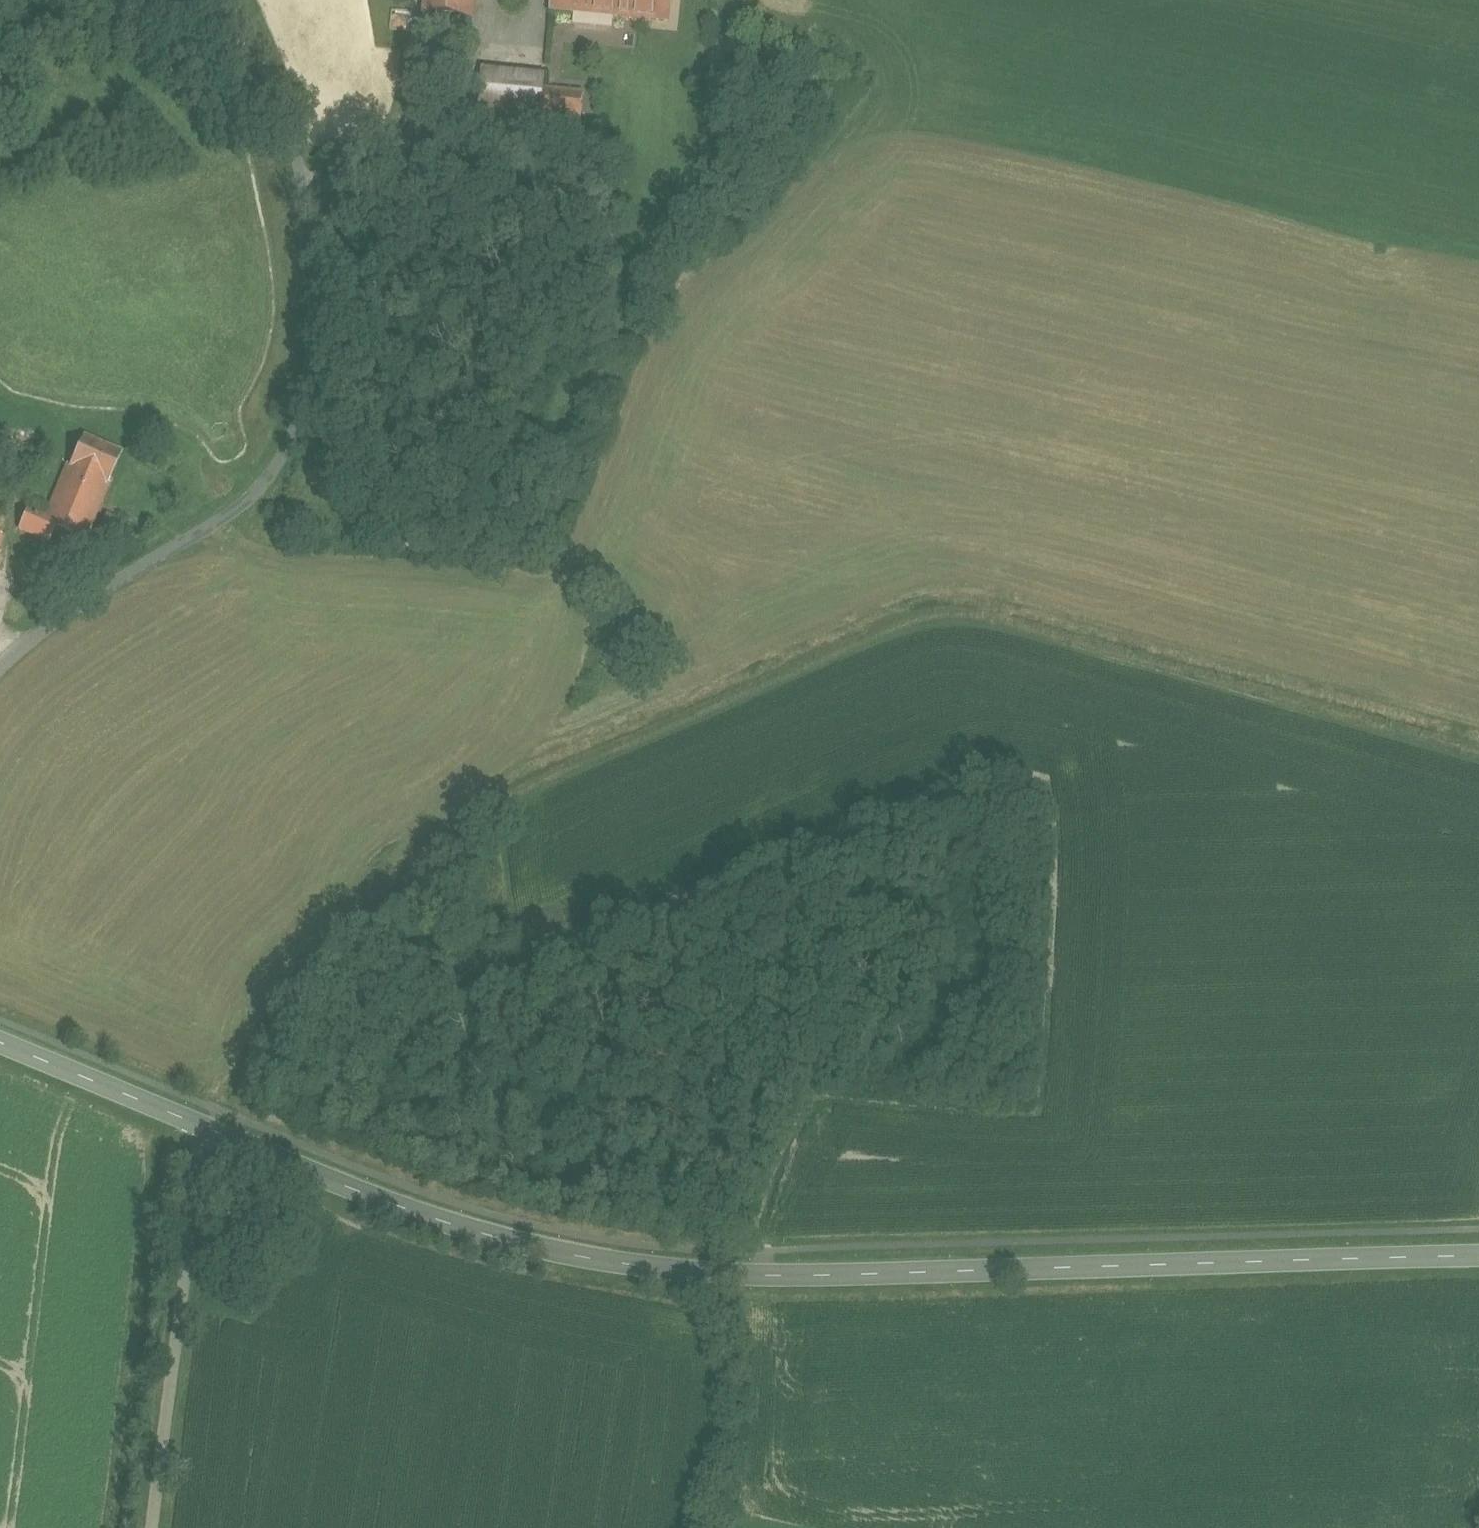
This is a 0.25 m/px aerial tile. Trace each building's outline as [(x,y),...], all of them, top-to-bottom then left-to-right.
[(425,17),(467,21),(478,22),(481,0),(426,0),(425,17)] [(554,13),(675,25),(677,0),(555,0),(554,13)] [(550,75),(484,68),(482,85),(479,114),(545,120),(548,88),(550,75)] [(588,92),(548,88),(545,120),(584,124),(588,92)] [(88,544),(125,450),(86,435),(74,466),(69,464),(45,524),(44,527),(58,532),(88,544)] [(52,546),(58,532),(44,527),(45,524),(28,518),(21,534),(52,546)]
